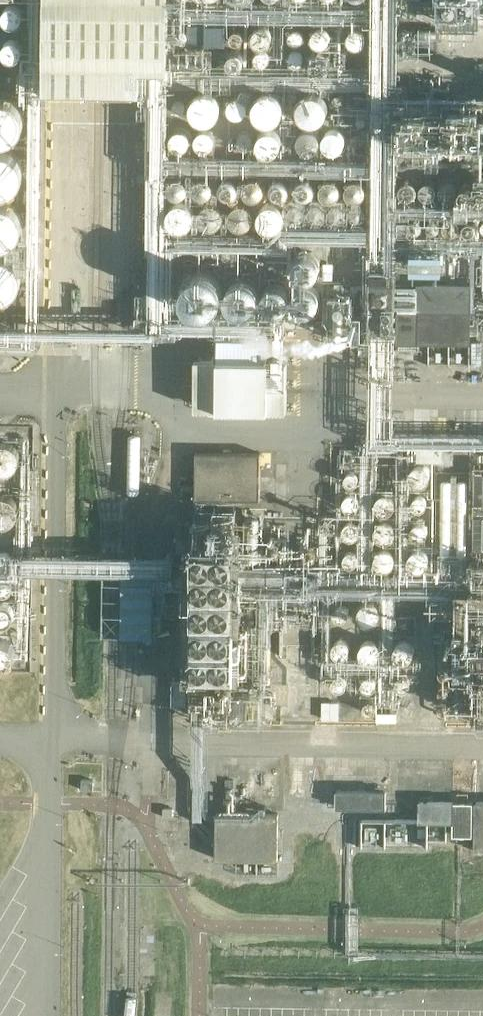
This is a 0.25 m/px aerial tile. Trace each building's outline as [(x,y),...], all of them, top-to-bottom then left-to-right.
[(44,62),(99,63),(130,63),(140,63),(140,68),(168,68),(168,0),(44,0),(44,62)] [(15,27),(17,27),(19,25),(21,24),(23,22),(24,20),(25,18),(25,16),(25,14),(25,11),(24,9),(22,7),(21,6),(19,4),(17,3),(14,3),(12,3),(10,3),(7,4),(5,5),(3,7),(2,9),(1,11),(0,14),(0,16),(1,19),(2,21),(3,23),(5,25),(7,26),(10,27),(12,27),(15,27)] [(269,12),(259,32),(273,38),(282,18),(269,12)] [(244,33),(237,57),(252,62),(259,38),(244,33)] [(16,61),(18,60),(20,59),(21,57),(22,55),(23,53),(24,51),(24,48),(23,46),(22,44),(21,42),(19,40),(17,39),(15,38),(13,37),(10,37),(8,38),(5,39),(4,40),(2,42),(0,44),(0,45),(0,55),(2,58),(3,59),(6,61),(8,62),(11,62),(14,62),(16,61)] [(224,113),(225,107),(224,102),(221,97),(217,93),(214,92),(211,91),(207,91),(204,92),(198,95),(194,100),(193,107),(194,113),(197,118),(203,122),(210,123),(215,121),(221,118),(224,113)] [(288,114),(290,108),(289,102),(285,97),(280,93),(273,92),(267,93),(262,97),(259,102),(258,108),(259,114),(263,119),(267,122),(273,124),(279,123),(285,119),(288,114)] [(332,114),(333,108),(332,103),(329,98),(326,95),(323,93),(319,92),(316,92),(312,93),(307,96),(303,102),(301,108),(302,114),(306,119),(311,123),(318,124),(324,123),(329,119),(332,114)] [(243,97),(241,97),(239,97),(238,97),(236,98),(234,99),(233,100),(232,102),(232,103),(231,105),(231,107),(231,109),(232,110),(233,112),(234,113),(236,114),(237,115),(239,116),(241,116),(243,116),(245,115),(246,114),(248,113),(249,112),(250,110),(250,108),(251,106),(250,104),(249,101),(248,100),(247,98),(245,98),(243,97)] [(21,120),(20,113),(16,106),(11,102),(3,100),(0,101),(0,139),(1,139),(9,138),(15,135),(19,129),(21,125),(21,120)] [(181,149),(184,149),(186,149),(187,149),(189,149),(190,148),(192,146),(193,145),(194,144),(194,142),(194,140),(194,138),(194,137),(193,135),(192,134),(191,132),(190,131),(187,130),(186,130),(184,130),(182,131),(180,131),(179,132),(177,134),(176,135),(175,137),(175,139),(175,141),(176,144),(177,145),(178,147),(180,148),(181,149)] [(199,139),(199,141),(200,143),(200,145),(201,146),(203,147),(204,148),(206,149),(207,149),(209,149),(211,149),(213,148),(214,147),(216,146),(217,145),(218,143),(218,142),(218,139),(218,138),(218,136),(217,134),(215,133),(214,131),(212,131),(211,130),(208,130),(206,130),(204,131),(202,132),(201,133),(200,135),(199,137),(199,139)] [(273,150),(275,150),(277,150),(279,150),(281,149),(282,148),(284,147),(285,146),(286,144),(286,143),(286,141),(286,139),(286,137),(285,136),(284,134),(283,133),(281,132),(279,131),(278,131),(276,131),(274,131),(272,132),(271,133),(269,134),(268,136),(267,138),(267,140),(267,142),(268,144),(269,146),(270,148),(272,149),(273,150)] [(320,141),(320,139),(320,137),(319,136),(318,134),(317,133),(315,132),(314,131),(312,131),(310,131),(308,131),(307,131),(305,132),(304,133),(303,135),(302,136),(301,138),(301,140),(301,142),(301,144),(302,146),(303,147),(305,148),(306,149),(308,150),(310,150),(313,150),(314,149),(317,148),(318,147),(319,145),(320,143),(320,141)] [(244,151),(246,151),(248,151),(250,151),(252,150),(253,149),(255,148),(256,147),(256,145),(257,143),(257,142),(257,140),(257,138),(256,137),(255,135),(254,134),(252,133),(250,132),(248,132),(246,132),(244,132),(243,133),(241,134),(240,135),(239,137),(238,139),(238,141),(238,143),(239,145),(239,147),(241,148),(242,150),(244,151)] [(328,138),(328,140),(328,142),(328,143),(328,145),(329,146),(330,148),(331,149),(333,150),(335,151),(337,151),(338,151),(340,151),(342,150),(343,149),(345,148),(346,146),(347,144),(347,143),(347,141),(347,139),(346,137),(345,136),(344,134),(342,133),(340,132),(338,132),(336,132),(334,132),(332,133),(330,134),(329,136),(328,138)] [(23,174),(22,167),(18,161),(12,156),(5,154),(2,154),(0,155),(0,193),(2,193),(6,193),(10,192),(16,189),(19,186),(22,182),(23,179),(23,174)] [(203,197),(205,198),(207,198),(208,198),(210,197),(212,196),(213,195),(214,194),(215,192),(216,190),(216,188),(216,187),(215,185),(215,183),(214,182),(212,181),(211,180),(209,179),(207,179),(205,178),(203,179),(201,180),(200,181),(199,182),(197,184),(197,186),(196,188),(197,190),(197,192),(198,194),(199,195),(201,196),(203,197)] [(225,194),(226,195),(228,196),(230,197),(231,197),(233,197),(235,197),(236,196),(238,196),(239,194),(240,193),(241,191),(242,189),(242,188),(242,186),(241,184),(240,183),(239,181),(238,180),(236,179),(234,178),(232,178),(231,178),(229,179),(227,179),(225,181),(224,183),(223,184),(222,187),(222,188),(223,191),(224,192),(225,194)] [(174,195),(176,196),(177,197),(179,198),(181,198),(182,198),(184,198),(186,197),(187,196),(189,195),(190,193),(191,192),(191,190),(191,188),(191,187),(191,185),(190,183),(188,182),(187,180),(185,179),(184,179),(182,179),(180,179),(178,179),(176,180),(175,181),(173,183),(172,185),(172,187),(172,189),(172,191),(173,193),(174,195)] [(262,198),(264,196),(265,195),(266,194),(267,192),(267,190),(267,188),(267,187),(267,185),(266,184),(264,182),(263,181),(262,180),(260,180),(258,179),(256,179),(255,180),(253,181),(251,182),(250,183),(249,185),(248,187),(248,188),(248,190),(248,192),(249,194),(251,196),(252,197),(254,198),(256,199),(258,199),(260,198),(262,198)] [(280,198),(282,198),(284,198),(286,198),(288,197),(289,196),(291,195),(292,194),(292,192),(293,191),(293,189),(293,187),(293,185),(292,184),(291,182),(290,181),(288,180),(286,179),(284,179),(283,179),(281,179),(279,180),(277,181),(276,182),(275,184),(274,186),(274,188),(274,190),(275,192),(275,194),(277,196),(278,197),(280,198)] [(306,198),(308,199),(310,199),(312,198),(314,198),(315,197),(316,196),(317,194),(318,193),(319,191),(319,189),(319,188),(319,186),(318,184),(317,183),(315,181),(314,180),(312,180),(310,179),(308,179),(306,180),(305,180),(303,181),(302,183),(301,184),(300,186),(300,189),(300,191),(300,193),(301,194),(303,196),(304,197),(306,198)] [(331,198),(333,198),(335,198),(336,198),(338,198),(340,197),(341,195),(342,194),(343,193),(343,191),(344,189),(344,187),(343,186),(342,184),(341,183),(340,181),(339,180),(337,179),(335,179),(333,179),(331,180),(329,180),(328,181),(326,183),(325,184),(325,186),(324,188),(324,190),(325,193),(326,194),(327,196),(329,197),(331,198)] [(356,198),(358,198),(360,198),(362,198),(364,197),(365,196),(367,195),(367,194),(368,193),(369,191),(369,189),(369,187),(369,185),(368,184),(367,182),(366,181),(364,180),(362,179),(360,179),(358,179),(356,179),(355,180),(353,181),(352,182),(351,184),(350,186),(350,188),(350,190),(350,192),(351,194),(353,196),(354,197),(356,198)] [(179,228),(184,229),(189,229),(193,227),(196,223),(198,219),(198,214),(197,209),(193,205),(188,203),(182,203),(177,205),(173,209),(172,214),(172,220),(175,224),(179,228)] [(272,229),(275,230),(277,230),(280,229),(282,228),(284,227),(286,225),(287,223),(288,221),(289,219),(289,217),(289,214),(289,212),(288,210),(286,207),(284,206),(281,204),(279,203),(276,203),(273,203),(271,204),(268,205),(266,207),(264,210),(263,211),(263,215),(263,217),(263,220),(264,222),(266,225),(267,227),(270,228),(272,229)] [(23,226),(21,219),(18,213),(12,208),(5,207),(1,207),(0,207),(0,245),(2,246),(9,245),(14,242),(16,240),(19,238),(21,234),(22,229),(23,226)] [(309,276),(311,276),(313,276),(314,276),(316,276),(318,275),(319,273),(320,272),(321,271),(322,269),(322,267),(322,265),(321,264),(321,262),(320,260),(318,259),(317,258),(315,257),(313,257),(311,257),(309,257),(307,258),(306,259),(305,261),(303,262),(303,264),(302,266),(302,268),(303,271),(304,272),(305,274),(307,275),(309,276)] [(21,278),(21,274),(19,270),(15,264),(11,261),(8,260),(0,259),(0,298),(1,298),(7,297),(10,296),(15,293),(17,290),(20,286),(21,282),(21,278)] [(418,308),(398,307),(397,342),(469,342),(470,285),(418,284),(418,308)] [(308,311),(310,311),(312,311),(313,311),(315,310),(317,309),(318,308),(319,307),(320,305),(320,303),(321,302),(321,300),(320,298),(320,297),(318,295),(317,294),(316,293),(314,292),(312,292),(310,292),(308,292),(306,293),(305,294),(303,295),(302,297),(302,299),(301,301),(301,303),(302,305),(303,307),(304,308),(306,310),(308,311)] [(70,395),(13,393),(11,460),(17,460),(17,479),(0,478),(0,498),(0,516),(31,516),(32,449),(69,450),(70,395)] [(353,500),(366,500),(366,483),(353,483),(353,500)] [(400,534),(381,545),(391,561),(409,550),(400,534)] [(419,536),(421,558),(441,556),(439,535),(419,536)] [(278,597),(288,601),(298,602),(307,600),(315,594),(321,585),(323,575),(321,566),(315,556),(305,550),(294,548),(283,551),(274,559),(269,568),(268,579),(272,589),(278,597)] [(162,571),(133,571),(132,632),(162,632),(162,571)] [(383,618),(393,594),(374,586),(364,611),(383,618)] [(417,645),(421,631),(409,628),(405,642),(417,645)] [(7,664),(9,664),(12,664),(14,663),(16,662),(18,660),(19,658),(20,656),(21,654),(21,651),(21,649),(21,647),(20,645),(18,642),(16,640),(13,639),(11,638),(8,638),(5,638),(3,639),(0,640),(0,662),(2,663),(4,664),(7,664)] [(332,684),(344,692),(359,671),(347,663),(332,684)] [(250,692),(266,693),(267,675),(251,673),(250,692)] [(177,674),(177,706),(191,706),(191,674),(177,674)] [(326,696),(326,719),(345,719),(345,696),(326,696)] [(319,789),(311,788),(311,812),(329,812),(331,765),(320,764),(319,789)] [(386,802),(386,785),(336,785),(336,801),(386,802)] [(419,821),(446,821),(452,821),(452,835),(472,835),(472,801),(419,801),(419,821)] [(474,852),(482,852),(482,802),(475,802),(474,852)] [(215,859),(277,860),(277,813),(215,813),(215,859)]
